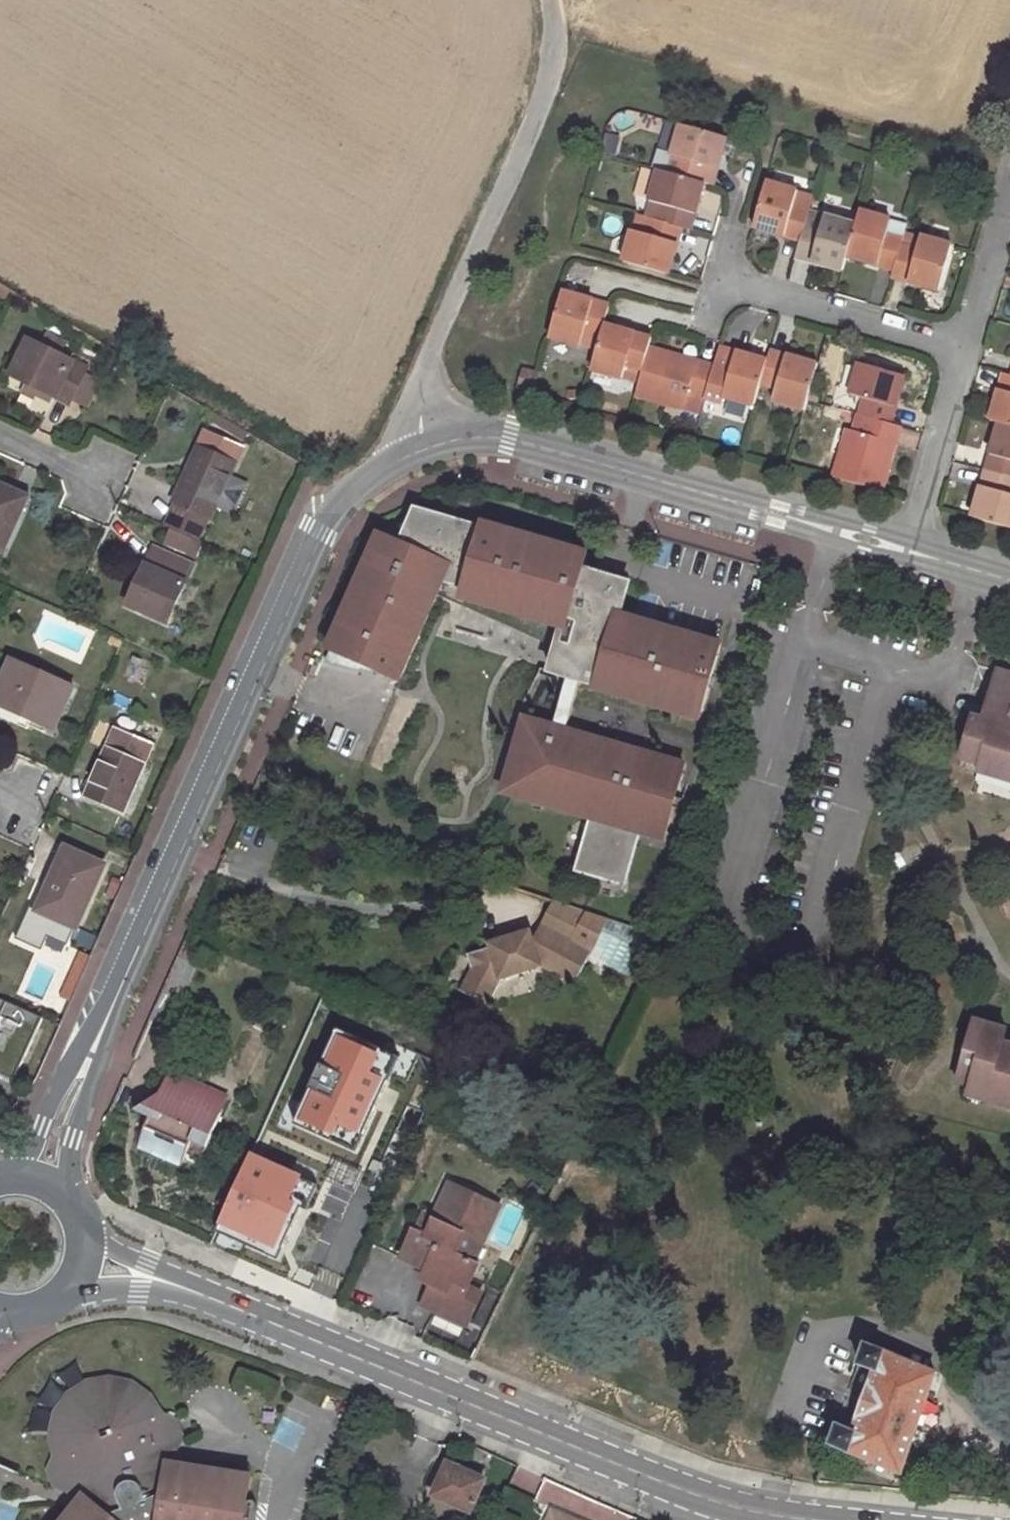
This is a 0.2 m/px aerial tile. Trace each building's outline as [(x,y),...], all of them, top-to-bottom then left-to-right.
[(678,124),(669,153),(654,149),(649,168),(656,170),(701,183),(710,186),(724,138),(678,124)] [(618,138),(605,134),(601,151),(613,154),(618,138)] [(701,183),(656,170),(646,203),(660,207),(655,221),(680,228),(688,230),(701,183)] [(764,181),(752,227),(798,240),(803,225),(806,212),(808,208),(796,205),(791,204),(794,190),(764,181)] [(800,192),(794,190),(791,204),(796,205),(800,192)] [(642,217),(646,219),(655,221),(660,207),(646,203),(642,217)] [(854,225),(845,256),(892,270),(899,244),(901,239),(886,233),(890,220),(858,211),(854,225)] [(803,225),(798,240),(794,257),(841,270),(845,256),(854,225),(822,217),(806,212),(803,225)] [(642,217),(634,215),(629,231),(642,235),(646,219),(642,217)] [(629,231),(620,262),(666,275),(680,228),(655,221),(646,219),(642,235),(629,231)] [(901,239),(903,232),(905,224),(890,220),(886,233),(901,239)] [(901,239),(899,244),(915,249),(919,236),(903,232),(901,239)] [(899,244),(892,270),(890,276),(937,290),(950,245),(919,236),(915,249),(899,244)] [(5,301),(10,292),(0,286),(0,298),(5,301)] [(559,293),(547,338),(579,347),(582,333),(599,337),(602,325),(608,305),(559,293)] [(599,337),(595,351),(589,369),(620,378),(624,365),(641,369),(647,347),(649,338),(602,325),(599,337)] [(582,333),(579,347),(595,351),(599,337),(582,333)] [(9,374),(26,383),(51,396),(69,405),(70,402),(85,369),(61,357),(66,345),(47,335),(42,347),(26,339),(9,374)] [(641,369),(637,383),(634,396),(664,403),(665,401),(682,405),(687,390),(705,394),(709,380),(713,366),(694,360),(693,365),(675,360),(674,362),(667,361),(669,353),(647,347),(641,369)] [(718,347),(713,366),(709,380),(705,394),(704,398),(720,402),(722,397),(752,406),(759,383),(765,361),(718,347)] [(765,361),(759,383),(775,388),(771,401),(802,409),(815,365),(768,351),(765,361)] [(694,360),(669,353),(667,361),(674,362),(675,360),(693,365),(694,360)] [(857,414),(866,417),(889,423),(903,377),(858,364),(849,395),(862,398),(857,414)] [(624,365),(620,378),(637,383),(641,369),(624,365)] [(515,389),(532,394),(538,373),(522,368),(515,389)] [(85,369),(70,402),(87,411),(103,378),(85,369)] [(997,423),(1009,427),(1009,376),(1009,375),(1001,373),(989,421),(997,423)] [(51,396),(26,383),(21,393),(33,399),(34,395),(48,403),(51,396)] [(687,390),(682,405),(681,408),(699,414),(704,398),(705,394),(687,390)] [(845,411),(853,413),(857,414),(862,398),(849,395),(845,411)] [(853,413),(849,430),(861,433),(866,417),(857,414),(853,413)] [(218,414),(212,423),(239,440),(246,431),(218,414)] [(841,447),(832,478),(880,492),(887,468),(880,466),(881,461),(884,461),(890,442),(894,443),(898,426),(889,423),(866,417),(861,433),(849,430),(844,447),(841,447)] [(984,469),(1009,476),(1009,427),(997,423),(984,469)] [(203,431),(172,502),(175,503),(207,517),(210,518),(240,448),(203,431)] [(887,468),(894,443),(890,442),(884,461),(881,461),(880,466),(887,468)] [(970,517),(1009,529),(1009,476),(984,469),(970,517)] [(3,551),(26,498),(0,486),(0,550),(3,551)] [(207,517),(175,503),(165,524),(173,528),(191,536),(197,539),(207,517)] [(580,571),(585,554),(481,524),(480,530),(411,510),(400,545),(376,534),(326,648),(397,680),(435,595),(440,583),(462,589),(460,598),(561,627),(555,647),(548,671),(566,676),(551,727),(521,718),(500,793),(591,820),(600,822),(592,850),(583,848),(582,847),(575,870),(593,875),(596,865),(623,873),(631,846),(621,843),(624,830),(635,833),(660,840),(681,765),(563,731),(578,679),(594,684),(592,689),(696,720),(718,644),(618,615),(627,584),(580,571)] [(191,536),(173,528),(166,542),(185,551),(191,536)] [(143,565),(126,604),(165,621),(189,565),(152,549),(145,566),(143,565)] [(555,647),(561,627),(460,598),(462,589),(440,583),(435,595),(555,647)] [(118,647),(122,638),(110,632),(105,642),(118,647)] [(0,682),(0,701),(33,715),(31,719),(54,729),(72,687),(10,660),(0,682)] [(994,671),(980,719),(970,717),(959,757),(978,763),(1009,773),(1009,675),(994,671)] [(197,688),(207,693),(213,679),(204,675),(197,688)] [(0,701),(0,711),(29,724),(31,719),(33,715),(0,701)] [(114,730),(85,796),(122,812),(151,745),(114,730)] [(978,763),(976,770),(1009,780),(1009,773),(978,763)] [(583,848),(592,850),(600,822),(591,820),(583,848)] [(621,843),(631,846),(635,833),(624,830),(621,843)] [(42,874),(50,878),(52,879),(66,848),(56,843),(42,874)] [(52,879),(50,878),(36,909),(76,928),(104,865),(66,848),(52,879)] [(491,881),(476,875),(474,885),(489,889),(491,881)] [(585,947),(601,917),(552,901),(540,925),(545,928),(541,936),(532,939),(531,934),(516,939),(514,934),(502,938),(504,943),(488,948),(466,955),(472,969),(459,991),(485,1004),(497,979),(539,966),(572,982),(588,948),(585,947)] [(529,929),(514,934),(516,939),(531,934),(529,929)] [(487,943),(488,948),(504,943),(502,938),(487,943)] [(14,1079),(42,1018),(0,999),(0,1073),(14,1079)] [(973,1020),(969,1035),(974,1037),(978,1022),(973,1020)] [(969,1038),(1009,1051),(1009,1045),(1002,1043),(1006,1030),(978,1022),(974,1037),(969,1035),(969,1038)] [(399,1056),(337,1028),(293,1122),(355,1151),(399,1056)] [(501,1044),(472,1034),(466,1047),(496,1057),(500,1048),(501,1044)] [(969,1038),(955,1082),(970,1086),(969,1090),(983,1094),(982,1099),(1009,1107),(1009,1051),(969,1038)] [(513,1048),(501,1044),(500,1048),(511,1052),(513,1048)] [(590,1075),(600,1078),(607,1062),(595,1057),(589,1074),(590,1075)] [(590,1075),(589,1074),(576,1070),(572,1081),(587,1086),(590,1075)] [(137,1147),(180,1166),(185,1153),(199,1160),(227,1098),(168,1072),(158,1095),(135,1111),(149,1117),(137,1147)] [(983,1094),(969,1090),(967,1095),(982,1099),(983,1094)] [(311,1180),(250,1152),(215,1229),(276,1257),(300,1206),(311,1180)] [(316,1183),(311,1180),(300,1206),(305,1208),(316,1183)] [(425,1237),(416,1232),(413,1231),(400,1259),(424,1270),(420,1279),(430,1285),(422,1301),(466,1321),(480,1292),(469,1286),(478,1265),(471,1261),(480,1241),(483,1242),(499,1206),(450,1184),(434,1217),(425,1237)] [(532,1184),(525,1193),(535,1202),(543,1192),(532,1184)] [(425,1214),(416,1232),(425,1237),(434,1217),(425,1214)] [(836,1424),(829,1444),(900,1473),(935,1374),(865,1343),(858,1363),(874,1369),(851,1431),(836,1424)] [(858,1363),(836,1424),(851,1431),(874,1369),(858,1363)] [(250,1476),(179,1466),(164,1464),(161,1455),(172,1449),(181,1437),(175,1422),(161,1416),(150,1397),(131,1384),(109,1380),(86,1384),(67,1396),(56,1413),(52,1433),(55,1456),(48,1471),(54,1484),(62,1492),(69,1499),(53,1519),(244,1519),(250,1476)] [(175,1456),(172,1449),(161,1455),(164,1464),(179,1466),(175,1456)] [(424,1514),(437,1519),(464,1519),(483,1479),(446,1463),(424,1514)] [(486,1510),(481,1519),(506,1519),(486,1510)]
